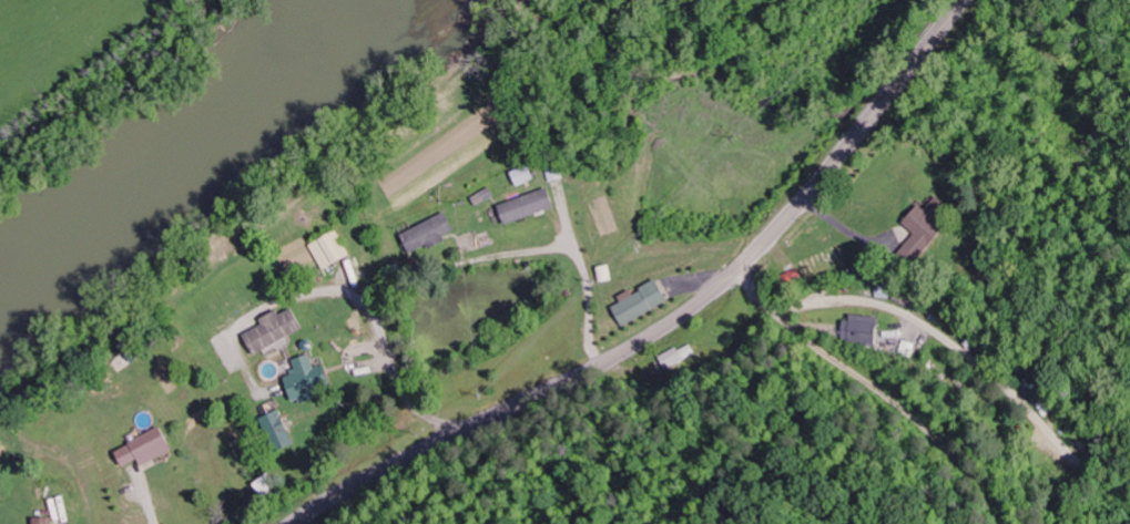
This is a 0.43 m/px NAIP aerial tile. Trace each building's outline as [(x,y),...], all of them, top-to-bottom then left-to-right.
[(516,172),(521,187),(540,181),(534,166),(516,172)] [(476,198),(480,207),(499,198),(495,189),(476,198)] [(560,211),(555,191),(503,204),(508,223),(560,211)] [(925,207),(907,221),(928,247),(947,232),(936,219),(949,209),(941,199),(927,210),(925,207)] [(459,233),(451,215),(405,235),(416,259),(451,244),(448,237),(459,233)] [(353,257),(340,232),(313,247),(326,271),(353,257)] [(602,268),(604,283),(616,282),(614,266),(602,268)] [(617,308),(626,326),(674,303),(664,281),(637,294),(636,291),(623,297),(626,304),(617,308)] [(880,299),(894,300),(895,287),(880,287),(880,299)] [(247,337),(258,356),(305,331),(294,310),(284,315),(282,312),(264,321),(267,326),(247,337)] [(847,343),(880,346),(883,319),(849,315),(847,343)] [(661,357),(666,369),(698,357),(693,345),(661,357)] [(296,405),(335,393),(327,368),(318,371),(313,356),(296,361),(300,373),(287,377),(296,405)] [(265,418),(277,451),(295,445),(283,412),(265,418)] [(127,469),(143,461),(146,467),(177,453),(167,430),(119,451),(127,469)]
